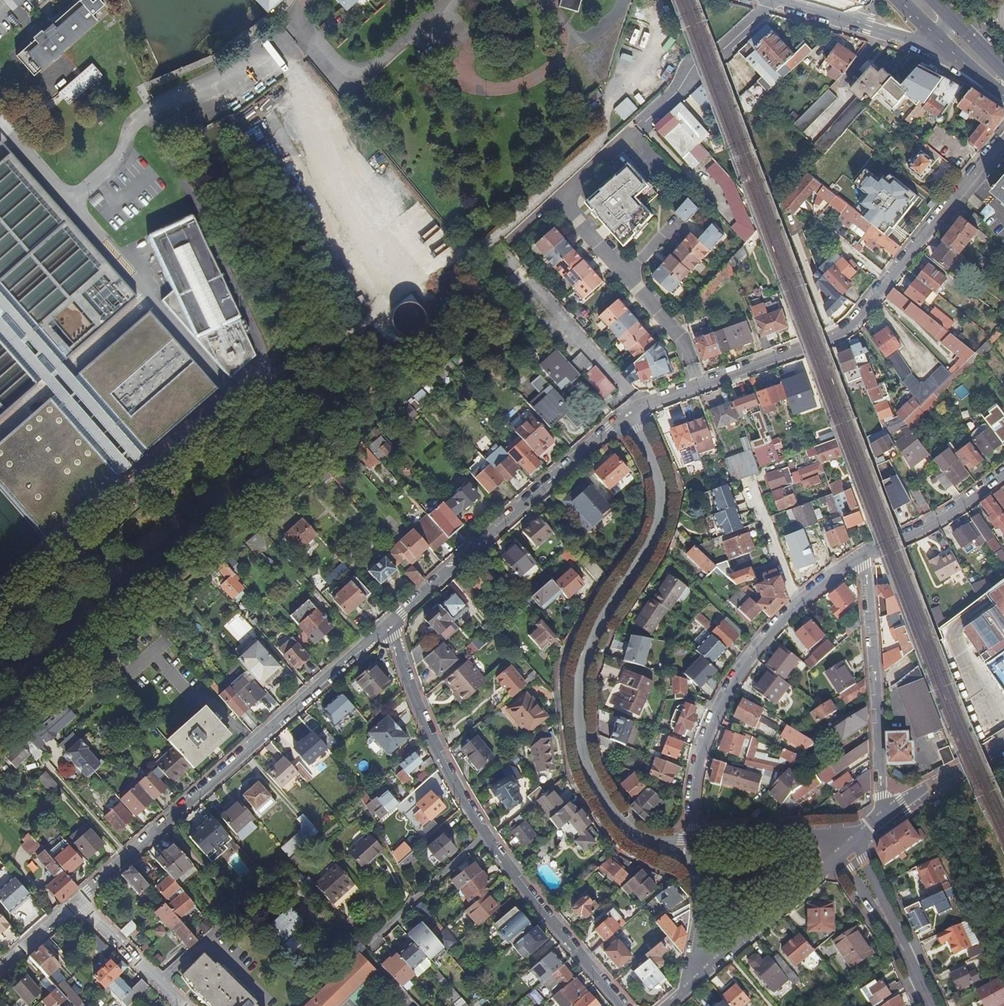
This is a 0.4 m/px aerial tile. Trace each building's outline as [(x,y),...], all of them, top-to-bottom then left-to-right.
[(103,21),(112,13),(106,5),(101,9),(98,5),(103,0),(85,0),(103,21)] [(266,13),(269,10),(280,0),(255,0),(266,13)] [(346,11),(358,0),(336,0),(346,11)] [(581,0),(561,0),(559,7),(577,12),(581,0)] [(34,76),(97,21),(79,1),(16,56),(34,76)] [(740,101),(746,114),(762,99),(799,64),(801,62),(812,53),(806,47),(803,50),(802,50),(795,55),(774,32),(767,38),(762,32),(740,53),(763,79),(740,101)] [(823,42),(828,47),(840,35),(833,33),(823,42)] [(827,62),(844,74),(856,57),(850,53),(852,50),(847,47),(846,50),(839,45),(827,62)] [(881,73),(868,62),(854,77),(858,81),(851,90),(865,102),(868,99),(872,102),(880,93),(893,78),(884,69),(881,73)] [(69,105),(101,75),(92,64),(59,93),(69,105)] [(896,108),(906,97),(917,107),(922,102),(924,99),(928,102),(946,78),(928,70),(921,67),(903,87),(893,78),(880,93),(896,108)] [(915,126),(919,120),(922,122),(925,117),(923,115),(927,110),(937,118),(937,120),(938,121),(940,123),(941,123),(943,122),(945,120),(945,117),(944,116),(943,116),(965,85),(949,75),(946,78),(928,102),(926,105),(922,102),(917,107),(906,120),(914,126),(915,126)] [(832,87),(837,81),(834,78),(829,84),(832,87)] [(659,80),(650,89),(656,95),(665,85),(659,80)] [(712,98),(702,88),(694,95),(703,105),(712,98)] [(973,89),(959,107),(965,111),(961,117),(967,121),(969,118),(972,120),(974,117),(982,123),(970,141),(980,149),(984,145),(1003,120),(1003,109),(973,89)] [(793,127),(803,136),(838,99),(828,90),(793,127)] [(642,106),(652,96),(648,91),(637,101),(642,106)] [(624,123),(640,108),(629,96),(613,111),(624,123)] [(816,147),(825,155),(832,148),(841,138),(848,130),(868,107),(858,98),(816,147)] [(683,105),(673,114),(701,146),(711,137),(683,105)] [(673,114),(657,129),(695,170),(710,156),(701,146),(673,114)] [(914,126),(906,120),(902,125),(910,131),(914,126)] [(942,156),(930,147),(925,153),(923,151),(910,168),(924,179),(942,156)] [(39,386),(38,385),(43,380),(45,382),(50,388),(56,395),(51,400),(0,445),(0,484),(50,540),(121,478),(149,453),(221,391),(151,312),(139,323),(80,374),(76,377),(70,371),(65,364),(63,362),(67,359),(68,360),(138,298),(77,230),(10,155),(0,164),(0,421),(39,386)] [(806,171),(809,174),(821,160),(819,157),(806,171)] [(588,204),(627,247),(655,216),(647,207),(659,196),(631,165),(618,177),(619,178),(604,191),(603,190),(588,204)] [(731,169),(726,173),(730,178),(734,174),(731,169)] [(794,215),(815,192),(849,219),(854,223),(866,233),(872,237),(868,243),(878,251),(882,246),(895,256),(902,248),(861,215),(841,199),(809,174),(782,205),(791,213),(794,215)] [(999,185),(997,185),(994,188),(995,189),(993,192),(1003,202),(1003,179),(999,185)] [(95,208),(104,199),(98,193),(89,202),(95,208)] [(691,198),(678,213),(689,223),(701,209),(691,198)] [(418,233),(433,216),(427,212),(413,228),(418,233)] [(786,219),(792,235),(794,235),(793,233),(802,224),(794,215),(791,213),(786,219)] [(976,214),(969,223),(976,229),(984,220),(976,214)] [(257,356),(237,314),(193,217),(150,238),(175,294),(165,302),(193,334),(204,329),(218,361),(233,379),(243,370),(241,364),(257,356)] [(969,223),(962,217),(943,241),(945,242),(946,244),(960,255),(976,235),(984,241),(986,237),(976,229),(969,223)] [(845,224),(851,228),(854,223),(849,219),(845,224)] [(851,228),(863,238),(866,233),(854,223),(851,228)] [(656,274),(654,277),(672,293),(691,271),(711,249),(712,251),(719,243),(718,241),(724,234),(715,224),(700,240),(694,235),(675,256),(674,255),(673,255),(671,258),(672,259),(657,275),(656,274)] [(557,229),(556,230),(563,238),(564,237),(557,229)] [(563,238),(556,230),(539,245),(549,256),(568,277),(588,299),(606,283),(603,280),(602,281),(587,265),(589,264),(586,261),(585,262),(584,263),(565,241),(566,240),(567,240),(564,237),(563,238)] [(675,256),(694,235),(693,234),(674,255),(675,256)] [(718,241),(719,243),(726,236),(724,234),(718,241)] [(584,263),(585,262),(566,240),(565,241),(584,263)] [(945,242),(933,256),(935,258),(946,244),(945,242)] [(946,244),(935,258),(935,259),(949,269),(950,267),(960,275),(970,263),(960,255),(946,244)] [(549,256),(539,245),(538,246),(548,257),(549,256)] [(731,261),(734,268),(741,261),(744,264),(749,258),(744,247),(731,261)] [(693,273),(712,251),(711,249),(691,271),(692,272),(693,273)] [(833,261),(822,271),(844,294),(852,286),(848,281),(857,272),(854,270),(858,266),(852,260),(851,261),(841,253),(838,256),(843,261),(838,266),(833,261)] [(549,256),(548,257),(547,258),(566,279),(567,278),(568,277),(549,256)] [(672,259),(671,258),(656,274),(657,275),(672,259)] [(725,280),(737,275),(734,268),(731,261),(701,295),(704,304),(725,280)] [(602,281),(603,280),(589,264),(587,265),(602,281)] [(934,291),(936,293),(947,279),(930,265),(919,279),(934,291)] [(985,275),(978,269),(976,272),(983,277),(985,275)] [(673,294),(692,272),(691,271),(672,293),(673,294)] [(568,277),(567,278),(587,300),(588,299),(568,277)] [(922,306),(934,291),(919,279),(907,294),(922,306)] [(969,291),(959,283),(955,289),(965,297),(969,291)] [(842,296),(833,287),(824,291),(829,306),(847,299),(842,296)] [(917,322),(963,358),(958,363),(962,367),(966,363),(967,361),(976,353),(958,339),(949,332),(929,316),(895,288),(888,297),(918,321),(917,322)] [(813,294),(819,310),(829,306),(824,291),(813,294)] [(621,300),(620,301),(640,323),(639,324),(659,345),(660,344),(640,323),(641,322),(621,300)] [(620,301),(603,317),(643,360),(641,361),(625,375),(634,385),(639,382),(643,380),(644,384),(654,380),(653,377),(656,376),(657,379),(658,380),(676,373),(668,352),(660,344),(659,345),(639,324),(640,323),(620,301)] [(777,333),(789,328),(783,310),(780,311),(777,304),(772,305),(772,303),(766,305),(777,333)] [(777,333),(766,305),(766,304),(753,309),(764,337),(760,339),(765,351),(772,349),(767,336),(777,333)] [(949,332),(955,324),(935,308),(929,316),(949,332)] [(643,360),(603,317),(602,318),(622,339),(622,341),(641,361),(643,360)] [(722,354),(743,346),(743,345),(754,341),(746,322),(736,326),(736,328),(716,336),(722,354)] [(705,361),(722,354),(716,336),(713,328),(702,331),(705,338),(697,341),(705,361)] [(873,339),(886,357),(902,347),(888,329),(873,339)] [(877,395),(882,393),(870,363),(870,364),(861,344),(857,346),(853,337),(849,340),(853,350),(863,378),(875,406),(883,403),(882,399),(880,400),(877,395)] [(976,353),(980,358),(989,350),(985,345),(976,353)] [(839,355),(850,383),(863,378),(853,350),(839,355)] [(571,383),(580,376),(558,352),(541,367),(558,385),(566,378),(571,383)] [(898,353),(888,360),(915,398),(921,407),(934,394),(952,377),(952,376),(943,367),(925,384),(921,385),(912,375),(914,374),(898,353)] [(243,370),(257,357),(257,356),(241,364),(243,370)] [(577,368),(584,376),(594,367),(587,359),(577,368)] [(959,370),(952,376),(955,380),(969,367),(966,363),(962,367),(959,370)] [(597,368),(585,378),(605,400),(604,402),(609,407),(615,400),(611,395),(617,390),(597,368)] [(564,416),(572,410),(542,377),(520,396),(547,426),(561,413),(564,416)] [(788,398),(790,402),(812,394),(806,377),(784,385),(788,398)] [(563,391),(571,383),(566,378),(558,385),(563,391)] [(759,393),(766,414),(777,410),(775,403),(788,398),(784,385),(759,393)] [(426,396),(422,391),(415,398),(419,403),(426,396)] [(920,408),(925,414),(939,401),(934,394),(921,407),(920,408)] [(737,402),(740,412),(757,406),(758,410),(761,409),(756,395),(737,402)] [(901,416),(906,422),(920,408),(921,407),(915,398),(899,414),(901,416)] [(875,406),(884,430),(887,429),(906,422),(901,416),(886,423),(884,418),(892,415),(886,401),(883,403),(875,406)] [(421,409),(415,402),(411,405),(418,412),(421,409)] [(733,403),(713,411),(719,428),(739,421),(733,403)] [(417,414),(412,408),(408,411),(414,417),(417,414)] [(547,426),(551,429),(564,416),(561,413),(547,426)] [(826,426),(831,424),(828,416),(823,417),(826,426)] [(532,419),(516,434),(524,442),(532,452),(535,455),(542,448),(543,449),(552,441),(532,419)] [(696,444),(712,439),(705,419),(689,425),(696,444)] [(863,425),(868,438),(873,435),(874,435),(870,422),(863,425)] [(890,435),(903,429),(909,437),(898,445),(912,468),(930,454),(906,422),(887,429),(890,435)] [(1003,443),(1003,428),(999,422),(991,428),(1003,443)] [(681,450),(687,466),(697,462),(694,455),(699,453),(698,450),(696,444),(689,425),(673,431),(680,450),(681,450)] [(991,428),(975,440),(987,455),(1003,443),(991,428)] [(884,430),(882,431),(884,435),(885,435),(886,437),(879,441),(880,444),(874,447),(878,457),(897,447),(890,435),(887,429),(884,430)] [(811,440),(814,448),(816,448),(833,442),(830,433),(811,440)] [(753,443),(762,468),(780,461),(771,436),(753,443)] [(508,453),(522,442),(518,437),(504,448),(508,453)] [(840,448),(837,440),(833,442),(816,448),(819,456),(840,448)] [(555,444),(552,441),(543,449),(542,448),(535,455),(538,459),(555,444)] [(532,452),(524,442),(509,456),(511,459),(518,466),(520,463),(531,475),(541,466),(531,453),(532,452)] [(972,443),(958,454),(970,470),(984,459),(972,443)] [(387,445),(381,450),(387,457),(393,451),(387,445)] [(487,462),(501,449),(499,447),(485,459),(487,462)] [(699,453),(700,457),(708,454),(706,447),(698,450),(699,453)] [(509,456),(502,449),(501,449),(487,462),(496,472),(497,471),(508,484),(520,473),(509,460),(511,459),(509,456)] [(387,457),(381,450),(375,455),(381,462),(387,457)] [(753,450),(726,460),(735,482),(741,480),(748,478),(755,475),(761,474),(759,469),(753,450)] [(946,470),(956,485),(970,474),(952,450),(946,456),(951,463),(952,462),(954,464),(950,467),(946,470)] [(487,462),(481,456),(474,462),(477,464),(469,472),(490,495),(504,482),(496,472),(487,462)] [(597,473),(596,474),(610,490),(629,473),(624,467),(626,464),(618,456),(616,458),(615,457),(597,473)] [(946,456),(939,461),(944,469),(949,465),(950,467),(954,464),(952,462),(951,463),(946,456)] [(876,461),(878,466),(884,463),(882,458),(876,461)] [(803,482),(803,481),(819,476),(820,475),(825,473),(821,463),(799,472),(803,482)] [(878,466),(887,490),(895,487),(891,478),(884,463),(878,466)] [(792,486),(795,485),(791,475),(789,468),(768,476),(774,492),(792,486)] [(940,468),(934,472),(938,477),(939,480),(947,491),(954,486),(940,468)] [(799,483),(803,482),(799,472),(791,475),(795,485),(799,483)] [(820,475),(828,496),(833,494),(825,473),(820,475)] [(803,481),(806,488),(822,483),(819,476),(803,481)] [(832,486),(835,493),(852,487),(849,480),(832,486)] [(587,482),(563,503),(587,531),(592,527),(593,528),(601,521),(603,523),(615,512),(593,488),(587,482)] [(469,486),(447,506),(456,516),(462,511),(464,512),(479,498),(469,486)] [(734,507),(735,507),(727,486),(713,491),(712,492),(715,500),(714,500),(719,513),(734,507)] [(774,492),(773,493),(780,510),(798,503),(792,486),(774,492)] [(834,496),(839,510),(843,508),(839,499),(847,496),(852,509),(859,507),(853,489),(834,496)] [(999,492),(993,496),(1002,507),(1003,505),(1003,498),(999,492)] [(888,494),(896,514),(902,512),(897,500),(895,500),(892,493),(888,494)] [(922,493),(915,497),(920,507),(927,503),(922,493)] [(828,496),(820,499),(822,504),(827,502),(829,507),(830,507),(834,516),(841,514),(839,510),(834,496),(833,494),(828,496)] [(982,505),(991,517),(989,519),(998,530),(999,528),(1003,534),(1003,515),(991,498),(982,505)] [(126,516),(136,508),(127,499),(119,507),(126,516)] [(811,503),(793,509),(801,531),(819,524),(818,522),(811,503)] [(444,504),(429,517),(442,532),(449,540),(464,526),(444,504)] [(719,513),(713,515),(718,529),(721,528),(725,536),(742,529),(734,507),(719,513)] [(845,518),(849,528),(865,522),(859,507),(852,509),(854,515),(845,518)] [(833,548),(851,541),(841,514),(834,516),(837,523),(838,523),(841,528),(827,533),(833,548)] [(1003,552),(994,539),(980,517),(973,521),(974,523),(983,537),(1003,569),(1003,553),(1003,552)] [(554,533),(541,518),(524,534),(537,549),(554,533)] [(317,535),(304,520),(286,536),(299,551),(317,535)] [(963,550),(983,537),(974,523),(954,536),(963,550)] [(801,531),(799,531),(803,542),(813,539),(813,538),(822,534),(819,524),(801,531)] [(427,546),(415,531),(396,549),(408,563),(414,558),(415,560),(421,556),(430,548),(427,546)] [(449,540),(442,532),(427,546),(430,548),(434,553),(449,540)] [(263,533),(248,546),(257,556),(271,542),(263,533)] [(723,544),(729,561),(754,551),(748,534),(723,544)] [(695,548),(702,554),(714,550),(711,541),(694,548),(695,548)] [(536,564),(519,545),(503,559),(521,579),(536,564)] [(824,564),(831,558),(827,546),(819,549),(824,564)] [(687,556),(708,576),(714,570),(716,568),(714,566),(702,554),(695,548),(687,556)] [(408,563),(396,549),(388,555),(398,566),(404,562),(411,570),(406,574),(418,587),(425,581),(413,567),(408,563)] [(578,562),(569,552),(563,557),(572,567),(578,562)] [(807,552),(792,559),(800,574),(815,566),(807,552)] [(264,554),(260,559),(269,568),(274,564),(264,554)] [(941,583),(963,571),(959,563),(954,554),(940,561),(939,559),(930,563),(941,583)] [(414,558),(408,563),(413,567),(423,558),(421,556),(415,560),(414,558)] [(462,575),(454,582),(465,594),(472,587),(481,597),(490,589),(486,585),(492,580),(485,572),(492,565),(484,556),(476,562),(485,572),(470,585),(462,575)] [(592,558),(583,566),(588,571),(599,583),(604,576),(606,574),(592,558)] [(398,572),(386,559),(369,574),(381,586),(398,572)] [(765,583),(756,586),(761,599),(755,605),(761,611),(768,619),(787,600),(772,563),(760,568),(759,568),(765,583)] [(238,580),(225,564),(218,570),(226,579),(229,582),(223,588),(232,598),(242,589),(236,582),(238,580)] [(749,569),(726,577),(735,586),(740,584),(741,587),(754,582),(749,569)] [(564,594),(569,600),(584,585),(572,571),(556,586),(564,594)] [(669,577),(653,601),(666,611),(668,612),(685,588),(669,577)] [(229,582),(226,579),(220,585),(223,588),(229,582)] [(371,596),(357,580),(343,592),(340,588),(331,596),(334,600),(348,616),(371,596)] [(552,581),(533,598),(542,608),(552,599),(555,602),(564,594),(556,586),(552,581)] [(1003,613),(1003,582),(990,592),(999,606),(1003,613)] [(973,588),(979,601),(987,595),(981,584),(973,588)] [(741,591),(748,599),(753,593),(746,587),(739,590),(741,591)] [(843,588),(830,599),(837,607),(832,612),(839,620),(846,615),(844,612),(857,601),(854,597),(857,595),(853,587),(847,592),(843,588)] [(741,591),(730,603),(737,610),(750,622),(761,611),(755,605),(748,599),(741,591)] [(446,602),(440,608),(452,621),(468,608),(456,594),(449,600),(446,602)] [(651,634),(666,611),(653,601),(651,600),(635,624),(651,634)] [(916,651),(899,607),(899,608),(901,614),(902,617),(916,651)] [(433,628),(447,643),(461,631),(454,624),(452,621),(440,608),(435,612),(434,612),(425,620),(432,628),(433,628)] [(468,608),(452,621),(454,624),(470,610),(468,608)] [(895,610),(890,610),(891,617),(901,614),(899,608),(895,610)] [(737,610),(735,612),(748,624),(750,622),(737,610)] [(317,612),(300,627),(309,637),(326,622),(317,612)] [(694,621),(701,627),(706,623),(699,616),(694,621)] [(861,629),(860,616),(845,629),(852,637),(861,629)] [(901,651),(884,658),(885,675),(895,667),(906,658),(916,651),(902,617),(891,620),(889,621),(895,641),(898,640),(904,653),(902,654),(901,651)] [(738,637),(741,633),(726,619),(722,623),(738,637)] [(326,622),(309,637),(316,645),(333,629),(326,622)] [(542,651),(557,638),(544,623),(529,637),(542,651)] [(711,631),(709,634),(711,636),(726,650),(738,637),(722,623),(713,633),(711,631)] [(824,642),(826,641),(825,639),(813,624),(798,637),(804,645),(804,646),(808,650),(815,644),(817,646),(823,641),(824,642)] [(500,633),(494,626),(479,639),(485,645),(478,651),(480,653),(501,635),(500,633)] [(695,642),(700,647),(711,636),(709,634),(705,631),(695,642)] [(626,653),(624,662),(643,667),(651,641),(643,639),(631,636),(629,645),(628,645),(626,653)] [(711,667),(726,650),(711,636),(700,647),(695,652),(701,657),(711,667)] [(254,639),(245,648),(248,652),(258,643),(254,639)] [(485,645),(479,639),(472,644),(478,651),(485,645)] [(285,657),(285,658),(296,671),(310,658),(293,640),(280,651),(285,657)] [(464,648),(473,659),(480,653),(478,651),(472,644),(471,642),(464,648)] [(241,658),(238,660),(248,671),(256,680),(263,687),(269,681),(272,684),(276,681),(272,676),(281,669),(258,643),(248,652),(245,648),(238,654),(241,658)] [(412,654),(417,669),(426,661),(429,659),(424,643),(412,654)] [(813,672),(837,651),(830,644),(806,665),(813,672)] [(429,659),(426,661),(440,677),(457,662),(443,646),(429,659)] [(802,662),(784,649),(768,670),(771,673),(785,684),(802,662)] [(711,667),(701,657),(684,675),(691,682),(699,690),(705,684),(711,678),(711,677),(716,671),(711,667)] [(445,682),(464,704),(487,684),(468,663),(445,682)] [(842,697),(858,687),(844,665),(828,676),(842,697)] [(389,685),(373,666),(356,682),(372,700),(389,685)] [(919,668),(898,685),(920,740),(929,736),(934,751),(948,746),(942,731),(943,730),(919,668)] [(272,676),(276,681),(284,673),(281,669),(272,676)] [(526,686),(511,669),(498,681),(512,698),(526,686)] [(248,671),(219,697),(240,719),(266,696),(253,682),(256,680),(248,671)] [(646,699),(653,682),(626,671),(620,684),(624,687),(623,690),(646,699)] [(775,708),(791,688),(785,684),(771,673),(756,693),(775,708)] [(674,677),(675,693),(684,692),(684,690),(686,690),(686,680),(674,677)] [(691,682),(696,692),(699,690),(691,682)] [(866,695),(866,683),(842,699),(848,707),(866,695)] [(86,689),(65,706),(66,708),(38,734),(47,744),(75,718),(70,713),(91,694),(86,689)] [(523,690),(501,709),(513,724),(517,721),(527,733),(537,725),(538,726),(548,718),(534,701),(532,702),(523,690)] [(639,717),(646,699),(623,690),(621,695),(623,696),(621,700),(615,697),(611,706),(639,717)] [(342,694),(325,710),(327,712),(330,715),(326,718),(335,728),(348,716),(349,718),(357,711),(342,694)] [(697,697),(695,704),(708,709),(711,702),(697,697)] [(765,713),(745,704),(736,721),(744,725),(742,729),(744,730),(747,726),(755,731),(759,724),(768,729),(767,730),(775,735),(778,730),(761,720),(765,713)] [(832,704),(817,713),(813,716),(815,719),(819,726),(838,714),(832,704)] [(685,705),(682,713),(675,711),(671,722),(677,725),(674,733),(685,737),(687,731),(689,732),(695,716),(692,715),(695,709),(685,705)] [(231,738),(206,708),(168,741),(175,749),(191,767),(194,771),(231,738)] [(599,710),(599,723),(609,726),(613,716),(599,710)] [(868,723),(867,712),(838,731),(844,739),(868,723)] [(306,713),(300,719),(314,734),(316,738),(323,732),(306,713)] [(613,716),(609,726),(637,736),(641,726),(613,716)] [(373,739),(386,755),(389,757),(408,740),(389,718),(369,735),(373,739)] [(367,725),(361,719),(358,722),(363,728),(367,725)] [(547,726),(527,742),(532,749),(533,756),(536,756),(538,773),(547,771),(547,773),(551,772),(550,771),(555,770),(551,740),(548,740),(547,726)] [(793,732),(789,729),(783,739),(806,754),(817,746),(810,742),(793,732)] [(325,732),(317,738),(327,750),(333,756),(341,750),(325,732)] [(669,737),(657,733),(650,751),(662,755),(669,737)] [(855,744),(849,747),(850,750),(869,743),(865,733),(852,737),(855,744)] [(316,738),(314,734),(295,750),(309,766),(327,750),(317,738),(316,738)] [(810,742),(817,746),(825,740),(821,734),(810,742)] [(745,742),(746,741),(727,735),(721,753),(739,759),(743,749),(748,751),(750,743),(745,742)] [(600,736),(601,747),(613,752),(617,743),(600,736)] [(683,743),(669,737),(662,755),(676,760),(683,743)] [(889,737),(890,768),(915,767),(914,747),(910,747),(909,737),(889,737)] [(494,759),(477,738),(462,750),(480,771),(494,759)] [(383,758),(386,755),(373,739),(369,742),(369,745),(370,748),(377,756),(380,758),(383,758)] [(29,740),(28,741),(42,757),(46,753),(42,748),(37,749),(29,740)] [(137,744),(133,740),(121,751),(125,755),(137,744)] [(796,757),(784,751),(779,762),(787,765),(786,768),(767,764),(765,767),(757,765),(757,762),(752,761),(758,742),(753,740),(745,767),(747,768),(786,777),(789,773),(801,760),(796,757)] [(42,757),(28,741),(25,744),(39,759),(42,757)] [(87,777),(90,780),(96,774),(102,768),(105,765),(102,762),(100,764),(88,752),(89,750),(86,747),(86,744),(84,741),(79,741),(77,743),(77,746),(66,756),(73,764),(86,779),(87,777)] [(39,759),(25,744),(23,746),(31,756),(37,762),(39,759)] [(870,755),(869,744),(845,760),(832,770),(837,778),(870,755)] [(23,746),(22,745),(20,746),(31,757),(31,756),(23,746)] [(31,757),(20,746),(4,761),(7,764),(9,762),(16,770),(31,757)] [(166,776),(171,782),(183,771),(185,773),(191,767),(175,749),(157,766),(159,768),(166,776)] [(946,767),(955,762),(949,749),(940,753),(946,767)] [(410,759),(408,756),(391,772),(403,786),(413,781),(409,776),(421,765),(414,756),(410,759)] [(521,763),(517,757),(512,761),(516,766),(521,763)] [(674,766),(656,758),(649,776),(669,784),(673,775),(670,774),(674,766)] [(285,759),(267,775),(281,790),(299,774),(295,769),(285,759)] [(434,764),(431,759),(422,767),(423,768),(421,770),(423,773),(425,771),(426,771),(434,764)] [(295,769),(299,774),(305,781),(311,776),(301,764),(295,769)] [(723,786),(727,770),(727,767),(716,764),(714,772),(716,773),(712,786),(715,787),(713,794),(720,796),(723,786)] [(64,778),(74,775),(72,766),(61,769),(64,778)] [(152,774),(159,782),(166,776),(159,768),(152,774)] [(507,809),(521,801),(516,793),(518,791),(517,789),(519,788),(519,786),(517,784),(523,780),(516,768),(511,768),(504,772),(508,779),(492,789),(497,798),(499,796),(507,809)] [(774,789),(786,777),(747,768),(745,774),(727,770),(723,786),(738,789),(738,787),(759,792),(760,786),(774,789)] [(46,773),(39,779),(57,800),(65,793),(46,773)] [(803,786),(789,773),(786,777),(774,789),(770,794),(784,807),(793,797),(803,786)] [(871,792),(870,773),(855,784),(840,795),(843,800),(839,804),(844,811),(871,792)] [(138,784),(155,802),(168,790),(159,782),(152,774),(142,783),(141,781),(138,784)] [(634,774),(621,785),(632,799),(646,788),(634,774)] [(855,784),(850,777),(835,787),(840,795),(855,784)] [(817,780),(793,797),(800,807),(808,801),(806,798),(822,786),(819,781),(817,780)] [(136,818),(155,802),(138,784),(136,786),(137,788),(121,802),(136,818)] [(276,804),(259,784),(244,797),(262,817),(276,804)] [(840,795),(835,787),(832,789),(822,796),(827,803),(834,798),(840,795)] [(529,798),(534,804),(536,803),(546,795),(541,788),(529,798)] [(662,804),(647,789),(630,807),(646,822),(662,804)] [(546,795),(536,803),(551,820),(565,807),(551,791),(546,795)] [(382,820),(399,805),(396,802),(388,793),(379,801),(377,798),(367,808),(372,817),(376,814),(382,820)] [(444,809),(431,794),(417,807),(421,811),(414,817),(424,827),(444,809)] [(840,795),(834,798),(838,804),(839,804),(843,800),(840,795)] [(256,820),(239,801),(220,818),(237,837),(256,820)] [(551,820),(558,830),(569,821),(579,835),(577,837),(579,839),(574,843),(583,855),(595,845),(592,842),(597,837),(591,829),(586,832),(584,831),(593,823),(583,809),(579,812),(571,803),(565,807),(551,820)] [(134,820),(121,806),(106,819),(119,833),(134,820)] [(334,813),(339,819),(344,814),(339,808),(334,813)] [(302,833),(283,850),(291,859),(294,857),(297,854),(313,839),(319,833),(304,816),(298,822),(301,825),(302,833)] [(229,836),(213,818),(197,832),(200,835),(192,842),(212,864),(228,850),(225,847),(222,843),(229,836)] [(533,840),(537,836),(536,835),(532,830),(525,822),(521,825),(519,823),(514,827),(516,829),(512,832),(524,847),(528,844),(531,847),(536,843),(533,840)] [(430,838),(440,829),(435,823),(424,832),(430,838)] [(69,836),(74,843),(90,832),(86,825),(69,836)] [(879,855),(885,869),(900,859),(901,861),(907,858),(905,855),(926,840),(920,832),(916,835),(909,825),(900,832),(883,844),(879,855)] [(104,846),(91,832),(76,845),(89,860),(104,846)] [(200,835),(197,832),(190,839),(192,842),(200,835)] [(30,837),(28,834),(22,840),(24,842),(30,837)] [(383,851),(368,835),(350,854),(364,869),(383,851)] [(232,841),(229,836),(222,843),(225,847),(232,841)] [(440,863),(456,850),(443,836),(428,849),(440,863)] [(47,887),(60,902),(76,888),(30,837),(24,842),(20,846),(30,857),(34,854),(37,857),(37,858),(53,876),(54,875),(57,879),(47,887)] [(69,877),(84,864),(64,842),(49,855),(69,877)] [(175,845),(156,862),(171,878),(179,886),(197,870),(175,845)] [(394,858),(398,866),(412,853),(406,848),(394,858)] [(515,856),(519,863),(530,854),(526,850),(521,851),(515,856)] [(419,859),(413,853),(412,853),(398,866),(403,874),(419,859)] [(294,857),(299,863),(302,860),(297,854),(294,857)] [(286,865),(291,871),(299,863),(294,857),(291,859),(286,865)] [(939,870),(942,869),(937,858),(932,861),(933,864),(921,870),(924,878),(922,879),(927,891),(945,883),(939,870)] [(460,875),(472,866),(468,860),(456,871),(460,875)] [(610,860),(602,867),(620,882),(619,884),(623,887),(633,879),(622,871),(614,864),(610,860)] [(616,862),(614,864),(622,871),(624,869),(616,862)] [(482,873),(482,872),(475,864),(472,866),(460,875),(452,882),(460,892),(461,891),(468,884),(482,873)] [(303,884),(326,908),(331,903),(344,891),(346,894),(355,885),(338,867),(317,886),(310,878),(303,884)] [(0,870),(0,892),(13,880),(2,868),(0,870)] [(131,869),(122,877),(139,896),(148,888),(131,869)] [(623,887),(621,889),(627,895),(633,890),(642,901),(656,889),(640,872),(633,879),(623,887)] [(490,883),(482,873),(468,884),(461,891),(472,907),(488,893),(485,887),(490,883)] [(15,878),(0,892),(0,902),(10,914),(20,906),(21,908),(33,898),(15,878)] [(179,886),(171,878),(158,890),(167,900),(168,899),(169,898),(176,893),(181,899),(178,902),(188,913),(195,905),(181,888),(180,888),(179,886)] [(944,894),(952,890),(950,884),(928,895),(930,900),(944,894)] [(676,891),(673,887),(664,892),(667,897),(662,902),(668,911),(683,902),(681,898),(683,896),(679,889),(676,891)] [(498,896),(493,889),(488,893),(472,907),(468,911),(480,926),(499,910),(492,901),(498,896)] [(344,891),(331,903),(334,906),(346,894),(344,891)] [(175,904),(178,902),(181,899),(176,893),(169,898),(175,904)] [(914,931),(916,935),(924,931),(925,934),(930,932),(929,929),(930,928),(924,915),(948,904),(944,894),(930,900),(905,912),(914,931)] [(173,905),(168,910),(178,921),(188,913),(178,902),(175,904),(169,898),(168,899),(173,905)] [(581,914),(586,920),(597,910),(585,898),(572,909),(579,916),(581,914)] [(307,924),(288,904),(280,911),(282,914),(271,924),(269,922),(262,929),(280,949),(307,924)] [(421,904),(412,913),(423,925),(432,917),(421,904)] [(822,909),(811,910),(811,932),(823,932),(823,929),(835,928),(835,905),(822,906),(822,909)] [(170,931),(172,930),(179,923),(178,921),(168,910),(165,906),(156,914),(170,931)] [(690,912),(690,906),(673,915),(675,919),(690,912)] [(515,947),(534,930),(516,909),(495,926),(514,948),(515,947)] [(607,942),(613,936),(627,924),(613,909),(607,914),(610,918),(596,931),(607,942)] [(629,923),(639,913),(635,910),(625,919),(629,923)] [(479,927),(480,926),(468,911),(466,912),(479,927)] [(961,926),(968,923),(962,911),(947,917),(953,930),(961,926)] [(674,944),(682,955),(687,933),(690,912),(675,919),(670,922),(665,916),(656,923),(659,927),(668,937),(674,944)] [(1,935),(11,927),(0,915),(0,934),(1,935)] [(204,919),(199,925),(206,931),(211,925),(204,919)] [(122,933),(129,940),(139,930),(133,923),(122,933)] [(184,946),(188,951),(198,943),(179,923),(172,930),(185,944),(184,946)] [(544,927),(542,924),(534,930),(515,947),(518,951),(523,946),(531,954),(547,940),(539,932),(544,927)] [(409,939),(413,943),(429,962),(443,948),(435,939),(423,925),(409,939)] [(953,930),(938,937),(942,946),(949,943),(955,957),(971,949),(961,926),(953,930)] [(656,930),(665,940),(668,937),(659,927),(656,930)] [(145,944),(150,950),(167,934),(162,928),(145,944)] [(443,948),(448,954),(459,944),(446,929),(435,939),(443,948)] [(837,943),(854,969),(875,955),(857,929),(837,943)] [(113,953),(93,933),(88,938),(102,953),(104,951),(109,957),(113,953)] [(607,942),(601,947),(619,970),(632,959),(613,936),(607,942)] [(816,952),(802,936),(785,951),(798,967),(816,952)] [(413,943),(398,956),(412,972),(424,961),(426,964),(429,962),(413,943)] [(354,961),(360,955),(365,950),(360,944),(348,956),(354,961)] [(660,944),(645,956),(649,960),(657,970),(662,966),(662,962),(659,958),(667,952),(660,944)] [(668,949),(681,964),(682,955),(674,944),(668,949)] [(978,959),(985,955),(981,948),(975,952),(978,959)] [(42,949),(29,959),(48,979),(54,974),(60,968),(42,949)] [(564,966),(552,952),(541,962),(546,969),(549,967),(555,974),(564,967),(564,966)] [(969,954),(972,961),(978,959),(975,952),(969,954)] [(255,1004),(256,1003),(217,964),(215,965),(204,954),(182,976),(194,987),(192,988),(193,989),(196,986),(200,990),(198,993),(211,1005),(257,1005),(255,1004)] [(354,961),(308,1005),(339,1005),(375,971),(360,955),(354,961)] [(773,960),(769,955),(763,960),(760,957),(756,956),(751,961),(751,964),(777,993),(790,981),(786,975),(773,960)] [(779,955),(773,960),(786,975),(792,969),(779,955)] [(391,960),(382,968),(401,988),(415,975),(412,972),(398,956),(392,961),(391,960)] [(661,987),(667,981),(657,970),(649,960),(634,973),(649,992),(658,984),(661,987)] [(100,984),(106,990),(108,988),(119,978),(129,969),(124,963),(117,969),(111,963),(95,978),(98,982),(96,984),(98,986),(100,984)] [(575,980),(564,966),(564,967),(555,974),(552,976),(559,985),(561,987),(555,992),(557,995),(575,980)] [(549,967),(546,969),(552,976),(555,974),(549,967)] [(992,983),(999,980),(992,968),(986,971),(992,983)] [(552,976),(546,969),(537,977),(543,984),(551,978),(552,976)] [(958,992),(980,982),(976,974),(970,977),(966,970),(951,977),(958,992)] [(54,974),(48,979),(57,989),(62,984),(54,974)] [(559,985),(552,976),(551,978),(557,986),(559,985)] [(443,977),(438,981),(452,999),(458,995),(443,977)] [(108,988),(126,1005),(127,1005),(147,986),(142,981),(132,991),(119,978),(108,988)] [(26,980),(14,992),(27,1005),(28,1005),(40,995),(26,980)] [(575,980),(557,995),(553,998),(560,1005),(571,1005),(574,1004),(586,993),(575,980)] [(68,1001),(73,1005),(82,1005),(83,1005),(65,986),(68,983),(65,981),(62,984),(57,989),(58,990),(68,1001)] [(886,1002),(885,1001),(893,995),(890,990),(884,981),(878,986),(876,983),(863,992),(871,1004),(872,1003),(875,1005),(879,1005),(886,1002)] [(905,989),(901,982),(890,990),(893,995),(894,997),(905,989)] [(1000,982),(978,994),(984,1005),(1003,1005),(1003,990),(1000,982)] [(724,999),(730,1005),(746,1005),(751,1002),(738,986),(724,999)] [(68,1001),(58,990),(51,996),(43,1003),(46,1005),(62,1005),(68,1001)] [(590,995),(577,1005),(599,1005),(590,995)]
